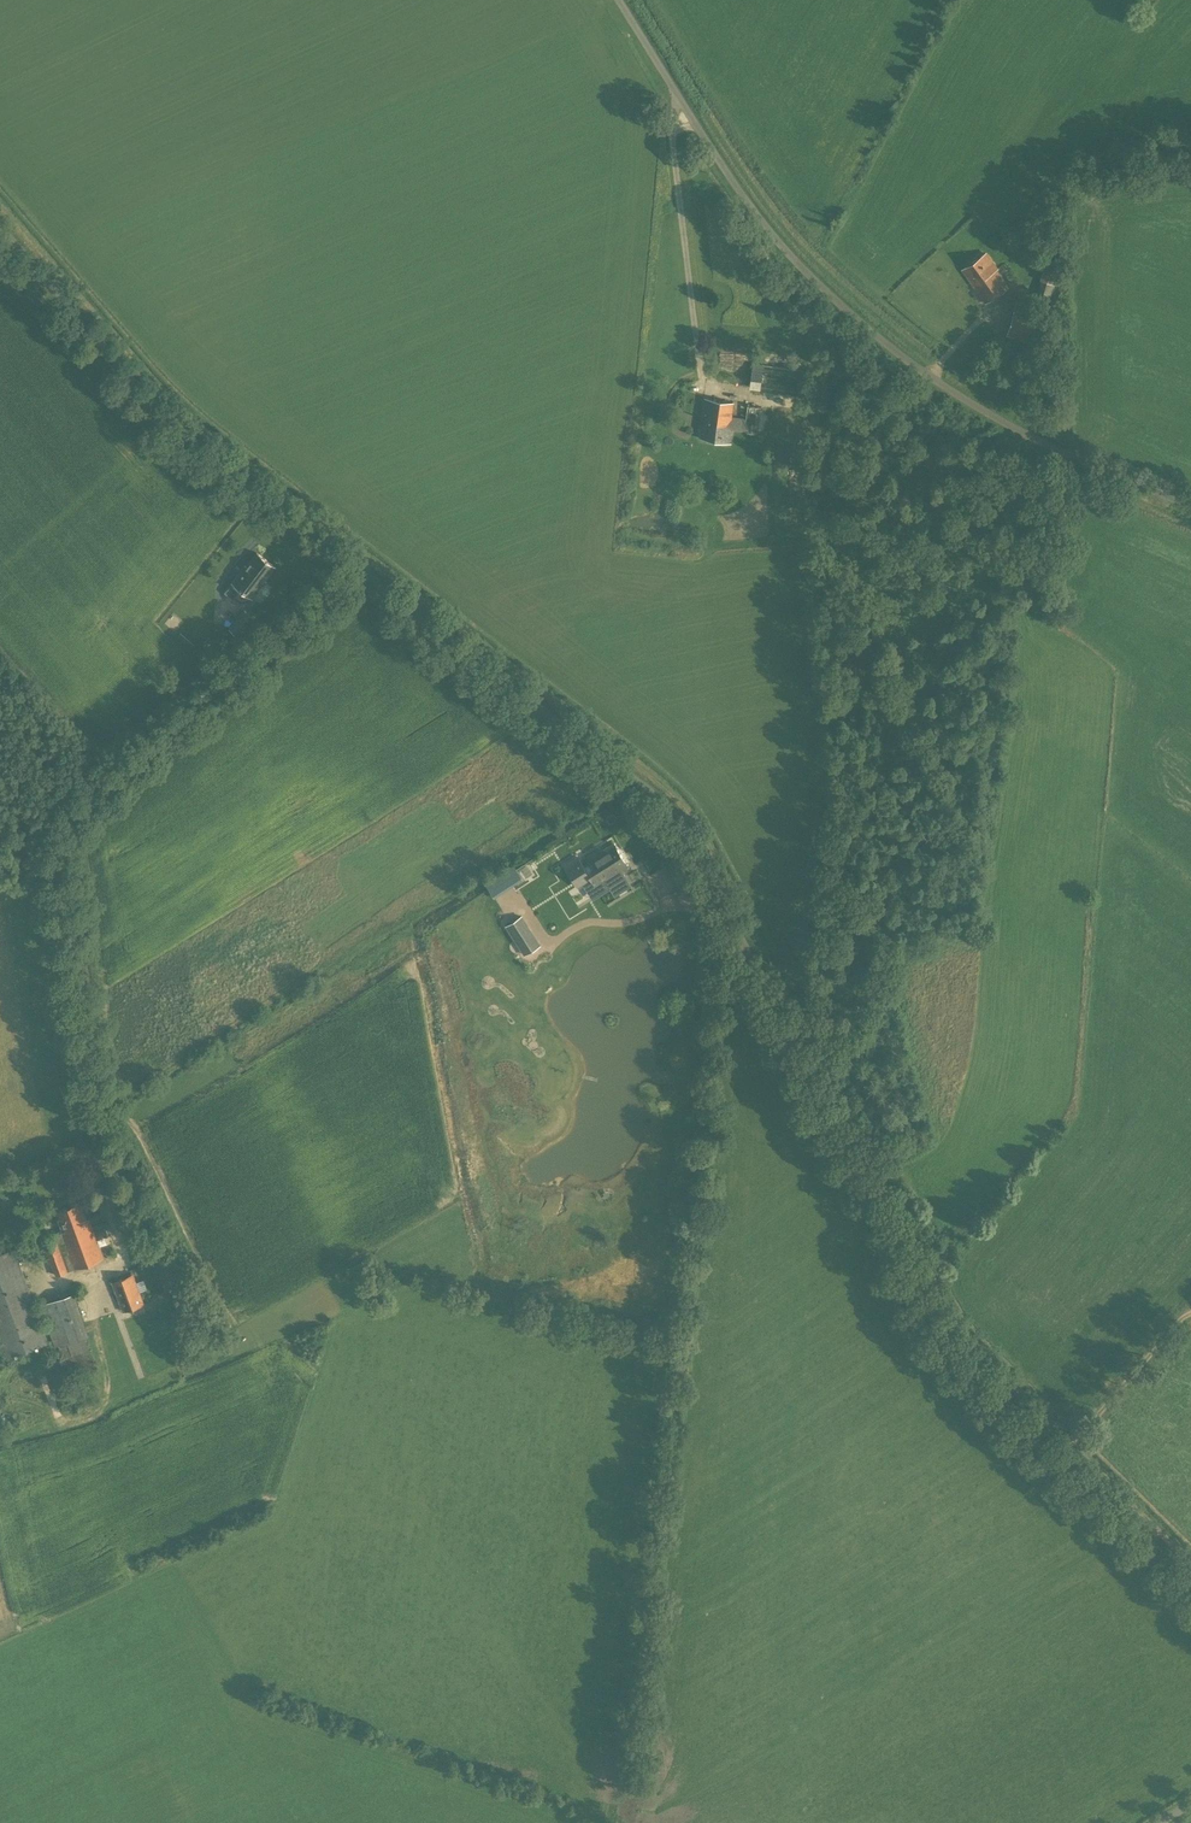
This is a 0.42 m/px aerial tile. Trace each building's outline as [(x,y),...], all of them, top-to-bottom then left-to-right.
[(985,303),(1008,287),(996,270),(997,268),(986,253),(962,270),(985,303)] [(1006,336),(1035,345),(1043,319),(1028,315),(1030,307),(1016,302),(1006,336)] [(799,390),(802,369),(757,362),(754,386),(768,388),(769,379),(787,382),(786,388),(799,390)] [(731,443),(733,430),(765,435),(769,408),(747,405),(745,418),(731,416),(734,403),(705,398),(699,438),(731,443)] [(265,580),(276,566),(257,552),(247,565),(245,564),(232,581),(253,598),(266,581),(265,580)] [(240,637),(255,618),(244,609),(228,628),(240,637)] [(223,662),(230,653),(209,636),(201,645),(223,662)] [(624,875),(621,870),(628,865),(615,843),(587,860),(600,882),(608,878),(611,883),(624,875)] [(692,883),(682,861),(670,867),(681,889),(692,883)] [(488,881),(496,895),(526,878),(518,864),(488,881)] [(660,878),(665,889),(658,892),(660,895),(674,888),(664,867),(648,875),(652,882),(660,878)] [(539,946),(520,916),(506,925),(525,955),(539,946)] [(56,1275),(104,1258),(100,1246),(111,1242),(104,1222),(93,1226),(89,1217),(87,1218),(81,1202),(56,1210),(63,1230),(54,1234),(43,1238),(56,1275)] [(123,1311),(144,1303),(133,1274),(112,1282),(123,1311)] [(89,1336),(74,1293),(40,1305),(55,1348),(89,1336)] [(34,1324),(28,1309),(0,1320),(0,1336),(34,1324)] [(41,1345),(36,1330),(16,1337),(22,1352),(41,1345)]
